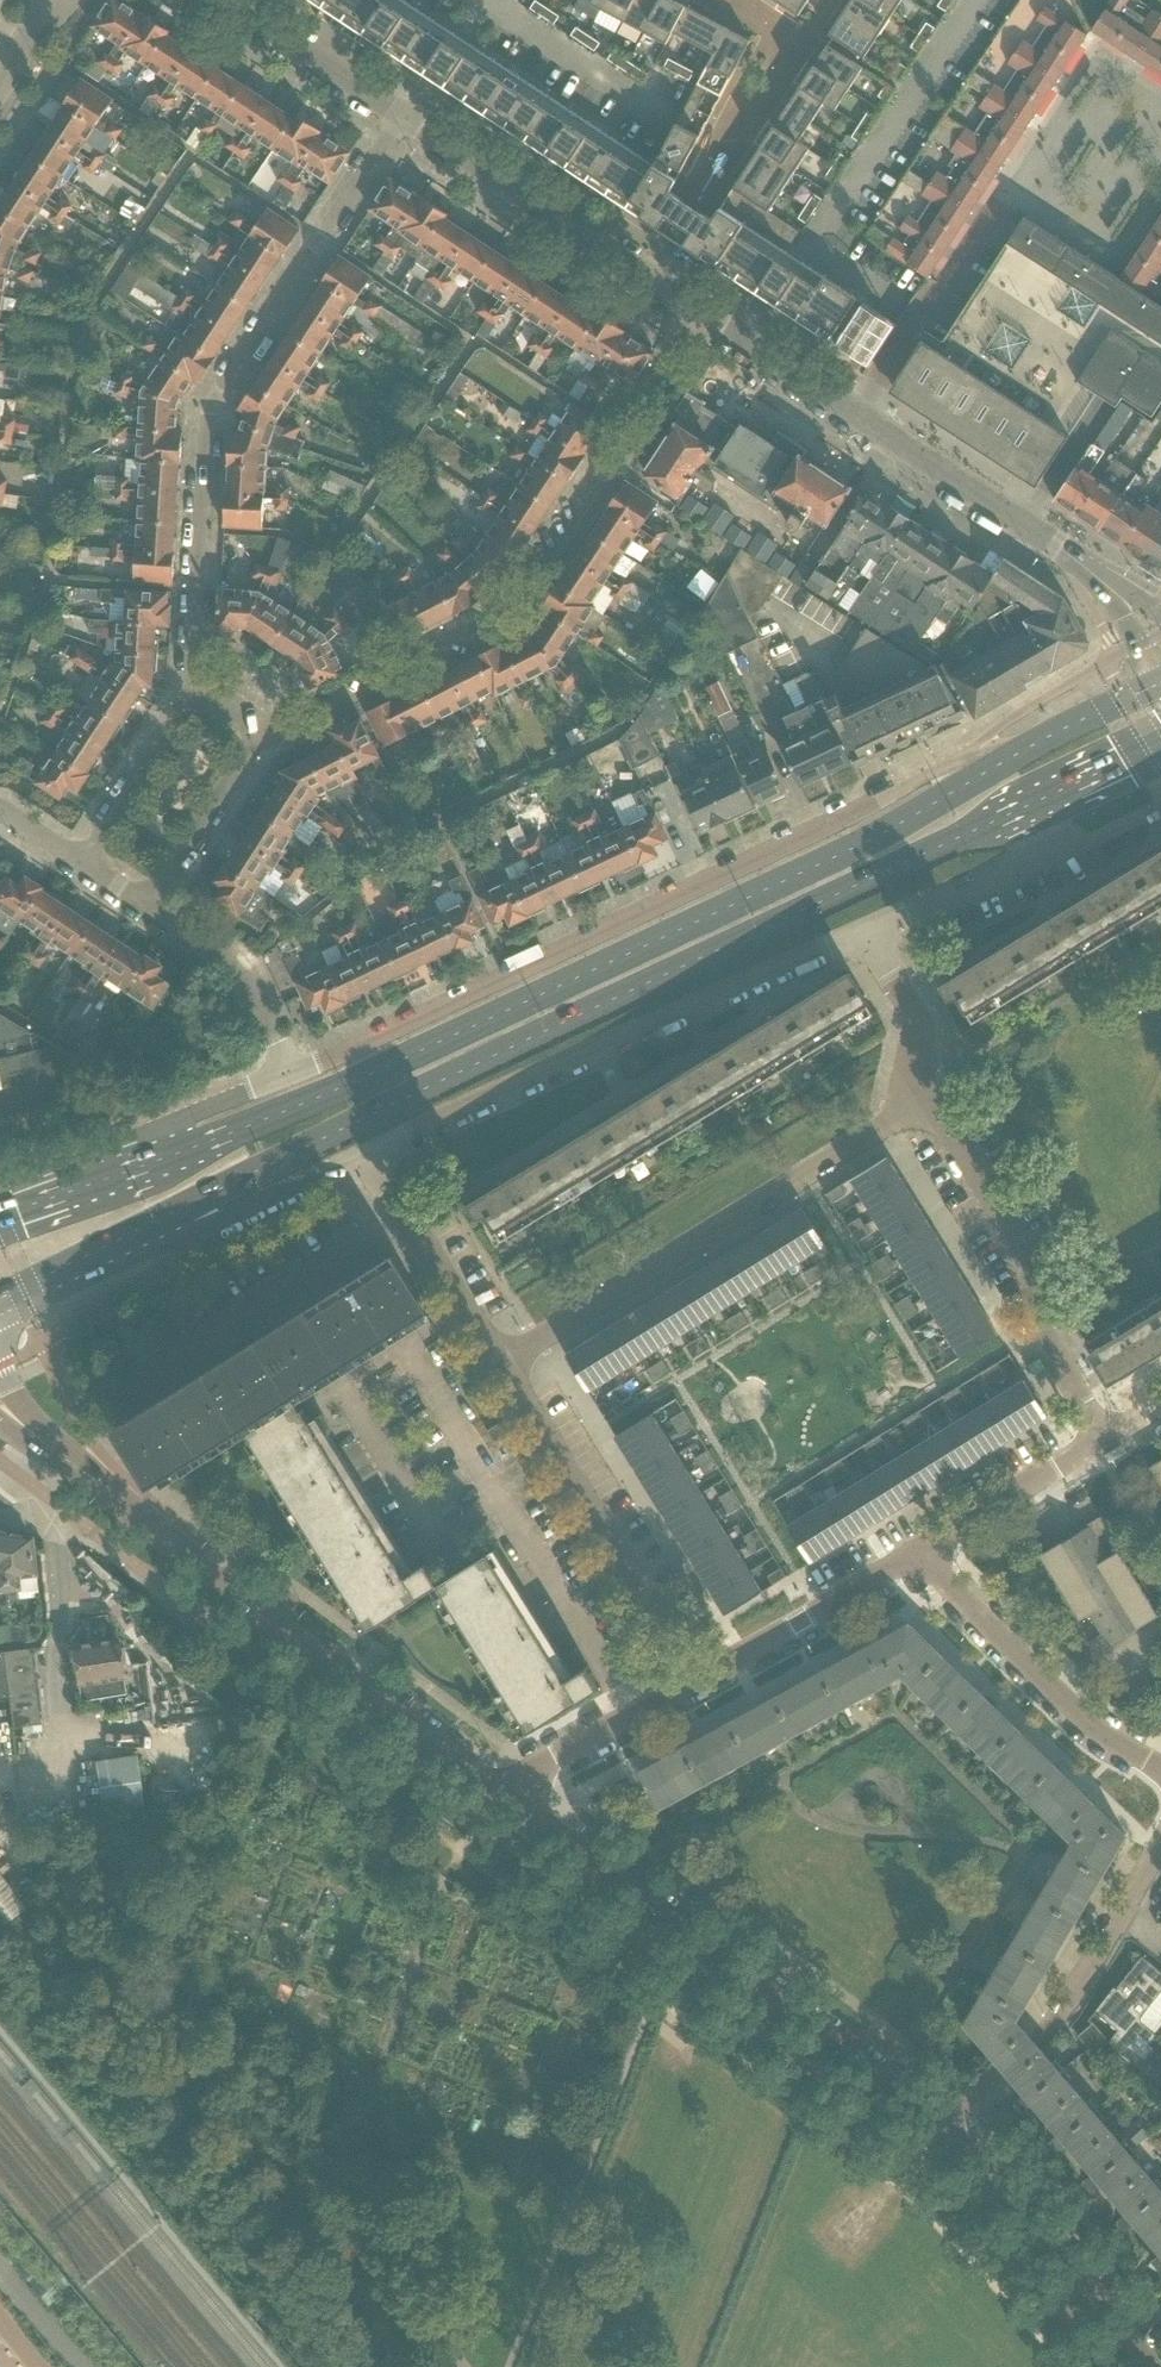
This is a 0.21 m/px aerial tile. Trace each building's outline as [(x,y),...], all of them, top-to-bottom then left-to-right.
[(93,28),(117,43),(109,54),(106,52),(98,63),(109,70),(124,48),(123,47),(143,16),(119,0),(112,0),(93,28)] [(402,0),(326,0),(439,75),(645,210),(640,217),(671,237),(692,207),(670,193),(677,180),(462,40),(402,0)] [(542,16),(548,8),(536,0),(530,8),(542,16)] [(574,8),(596,19),(601,9),(606,0),(578,0),(574,8)] [(622,21),(633,0),(606,0),(601,9),(622,21)] [(644,32),(661,0),(633,0),(622,21),(644,32)] [(644,32),(666,44),(672,33),(671,32),(685,7),(672,0),(661,0),(644,32)] [(799,15),(809,0),(775,0),(799,15)] [(891,17),(866,0),(851,0),(843,14),(878,37),(891,17)] [(902,0),(866,0),(891,17),(902,0)] [(938,6),(946,12),(953,0),(942,0),(938,6)] [(1115,45),(1137,13),(1126,6),(1130,0),(1112,0),(1092,30),(1115,45)] [(685,7),(671,32),(672,33),(693,44),(706,18),(685,7)] [(542,16),(554,25),(560,16),(548,8),(542,16)] [(1038,20),(1047,26),(1041,37),(1073,58),(1088,36),(1045,8),(1038,20)] [(1137,60),(1160,23),(1160,16),(1153,11),(1147,20),(1137,13),(1115,45),(1137,60)] [(843,14),(829,35),(864,58),(878,37),(843,14)] [(122,50),(109,70),(117,75),(124,65),(119,62),(125,52),(126,53),(147,67),(168,36),(171,32),(144,15),(143,16),(123,47),(124,48),(122,50)] [(693,44),(713,54),(714,55),(728,29),(706,18),(693,44)] [(927,23),(919,35),(927,40),(935,28),(927,23)] [(1159,74),(1160,70),(1160,23),(1137,60),(1159,74)] [(588,35),(576,27),(571,35),(583,43),(588,35)] [(728,29),(714,55),(713,54),(697,84),(708,90),(721,97),(750,41),(741,37),(728,29)] [(588,35),(583,43),(595,51),(600,43),(588,35)] [(927,40),(919,35),(911,47),(919,52),(927,40)] [(168,36),(147,67),(166,79),(160,88),(157,86),(156,85),(149,96),(150,97),(160,103),(173,83),(193,52),(168,36)] [(1058,80),(1073,58),(1041,37),(1033,48),(1023,42),(1016,52),(1058,80)] [(849,89),(863,68),(828,45),(814,66),(849,89)] [(626,72),(631,63),(625,59),(613,51),(608,59),(620,67),(626,72)] [(173,83),(160,103),(168,109),(175,98),(172,96),(170,95),(176,86),(177,85),(198,100),(218,69),(193,52),(173,83)] [(1044,102),(1058,80),(1016,52),(1009,64),(1019,70),(1012,81),(1044,102)] [(677,74),(681,65),(668,59),(664,67),(677,74)] [(631,63),(626,72),(632,75),(644,83),(649,75),(637,67),(631,63)] [(900,81),(908,69),(900,63),(892,76),(900,81)] [(681,65),(677,74),(689,81),(694,72),(681,65)] [(814,66),(801,86),(825,102),(824,103),(835,111),(849,89),(814,66)] [(218,69),(198,100),(218,112),(217,113),(211,122),(207,119),(200,130),(210,136),(217,126),(222,117),(223,116),(243,85),(218,69)] [(987,96),(1029,123),(1044,102),(1012,81),(1004,92),(973,72),(966,83),(987,97),(987,96)] [(82,80),(65,106),(66,107),(95,126),(98,128),(116,140),(122,130),(112,123),(109,128),(99,121),(113,100),(102,93),(82,80)] [(708,90),(697,84),(693,92),(704,98),(708,90)] [(894,89),(886,84),(878,96),(886,102),(894,89)] [(243,85),(223,116),(244,130),(238,140),(232,136),(225,147),(235,153),(269,102),(244,86),(243,85)] [(811,123),(824,103),(825,102),(801,86),(787,107),(811,123)] [(699,106),(704,98),(693,92),(689,100),(699,106)] [(1015,145),(1029,123),(987,96),(987,97),(980,108),(990,114),(983,125),(1015,145)] [(689,100),(684,108),(695,114),(699,106),(689,100)] [(253,136),(275,150),(295,119),(294,119),(269,102),(235,153),(244,159),(251,149),(246,146),(253,136)] [(66,107),(49,132),(99,165),(105,155),(96,149),(92,153),(84,148),(82,147),(95,126),(66,107)] [(787,107),(774,127),(798,143),(799,142),(811,123),(787,107)] [(691,122),(695,114),(684,108),(680,116),(691,122)] [(867,113),(859,125),(868,130),(876,118),(867,113)] [(275,150),(294,163),(288,172),(283,170),(276,180),(285,186),(286,187),(301,165),(302,165),(322,134),(323,132),(297,115),(294,119),(295,119),(275,150)] [(676,124),(687,129),(691,122),(680,116),(676,124)] [(944,116),(938,126),(1000,167),(1015,145),(983,125),(975,136),(944,116)] [(676,124),(658,159),(681,172),(700,136),(687,129),(676,124)] [(868,130),(859,125),(852,137),(860,142),(868,130)] [(930,138),(957,155),(950,166),(954,169),(986,189),(1000,167),(938,126),(930,138)] [(796,171),(810,149),(799,142),(798,143),(774,127),(761,147),(796,171)] [(48,134),(30,161),(60,180),(75,157),(77,158),(86,164),(83,168),(92,175),(99,165),(49,132),(48,134)] [(301,165),(286,187),(295,192),(295,193),(302,182),(298,179),(305,167),(306,168),(331,184),(352,153),(322,134),(302,165),(301,165)] [(782,191),(796,171),(761,147),(747,168),(782,191)] [(833,166),(841,171),(849,159),(841,154),(833,166)] [(30,161),(16,183),(65,216),(72,206),(62,200),(59,204),(51,198),(49,197),(60,180),(30,161)] [(841,171),(833,166),(825,178),(833,183),(841,171)] [(756,203),(763,208),(769,212),(782,191),(747,168),(733,189),(741,193),(748,198),(756,203)] [(971,211),(986,189),(954,169),(947,180),(937,174),(930,184),(971,211)] [(901,182),(932,202),(926,212),(957,233),(971,211),(930,184),(909,170),(901,182)] [(392,180),(371,210),(394,226),(386,238),(383,236),(377,246),(386,252),(399,232),(400,230),(421,199),(392,180)] [(25,233),(42,208),(44,209),(52,215),(50,219),(59,225),(61,223),(65,216),(16,183),(13,187),(0,207),(0,217),(25,233)] [(285,186),(274,203),(283,209),(295,192),(286,187),(285,186)] [(732,206),(741,194),(733,189),(725,202),(732,206)] [(740,211),(748,198),(741,194),(732,206),(740,211)] [(806,206),(814,211),(822,199),(814,194),(806,206)] [(403,248),(420,259),(446,219),(449,215),(422,197),(421,199),(400,230),(399,232),(386,252),(396,258),(403,248)] [(747,216),(756,203),(748,198),(740,211),(747,216)] [(755,221),(763,208),(756,203),(747,216),(755,221)] [(814,211),(806,206),(798,218),(806,223),(814,211)] [(713,220),(692,207),(671,237),(703,258),(707,251),(770,292),(834,334),(857,299),(793,257),(786,252),(720,209),(713,220)] [(890,391),(909,404),(998,462),(1014,473),(1025,479),(1036,487),(1069,436),(1068,438),(1066,437),(1067,435),(1047,422),(1096,347),(1099,349),(1078,381),(1096,393),(1116,406),(1123,397),(1152,416),(1160,403),(1160,305),(1133,287),(1121,279),(1009,207),(923,340),(890,391)] [(763,208),(755,221),(762,225),(770,213),(769,212),(763,208)] [(231,223),(250,236),(281,256),(283,257),(300,231),(268,210),(255,231),(245,224),(248,219),(238,212),(231,223)] [(943,255),(957,233),(926,212),(918,223),(908,217),(901,228),(911,235),(943,255)] [(769,230),(778,217),(770,213),(762,225),(769,230)] [(15,259),(16,257),(38,265),(42,254),(30,249),(28,253),(19,250),(21,244),(27,235),(25,233),(0,217),(0,253),(15,259)] [(64,221),(62,225),(70,230),(75,222),(67,217),(64,221)] [(777,235),(785,222),(778,217),(769,230),(777,235)] [(1150,234),(1160,241),(1160,218),(1150,234)] [(435,286),(438,287),(472,235),(446,219),(420,259),(417,263),(432,272),(426,280),(435,286)] [(784,239),(792,227),(785,222),(777,235),(784,239)] [(904,245),(873,225),(865,237),(886,250),(928,277),(943,255),(911,235),(904,245)] [(792,227),(784,239),(792,244),(792,243),(800,232),(792,227)] [(1135,258),(1160,275),(1160,241),(1150,234),(1136,256),(1135,258)] [(455,270),(476,284),(497,252),(472,235),(438,287),(447,293),(454,282),(449,279),(455,270)] [(220,238),(214,247),(265,281),(281,256),(250,236),(237,256),(227,249),(230,245),(220,238)] [(203,240),(197,249),(208,257),(214,247),(203,240)] [(214,247),(208,257),(218,263),(220,259),(231,266),(217,286),(248,307),(265,281),(214,247)] [(497,252),(476,284),(494,296),(488,304),(485,302),(477,313),(487,319),(488,320),(501,299),(522,268),(497,252)] [(3,294),(7,294),(9,276),(11,270),(21,274),(19,279),(30,284),(35,272),(14,264),(15,259),(0,253),(0,293),(3,294)] [(385,254),(373,272),(382,277),(394,260),(385,254)] [(323,284),(325,285),(356,305),(375,318),(382,307),(371,300),(368,305),(359,298),(372,278),(341,257),(323,284)] [(1121,279),(1133,287),(1160,305),(1160,275),(1135,258),(1121,279)] [(128,264),(111,290),(126,300),(134,287),(143,274),(128,264)] [(501,299),(488,320),(495,325),(497,326),(504,315),(510,306),(526,317),(547,285),(522,268),(501,299)] [(143,274),(134,287),(173,311),(175,309),(181,299),(143,274)] [(426,280),(415,297),(424,303),(435,286),(426,280)] [(325,285),(308,310),(358,343),(365,333),(354,326),(352,330),(343,325),(356,305),(325,285)] [(547,285),(526,317),(545,329),(540,338),(536,336),(528,347),(538,353),(572,301),(547,285)] [(188,289),(181,299),(231,332),(248,307),(217,286),(204,306),(196,301),(198,296),(188,289)] [(0,323),(23,326),(25,316),(13,314),(12,319),(4,318),(0,318),(3,294),(0,293),(0,323)] [(180,333),(179,334),(184,337),(215,357),(231,332),(181,299),(175,309),(186,316),(189,312),(197,317),(184,336),(180,333)] [(557,337),(576,350),(597,318),(572,301),(538,353),(548,360),(556,349),(551,346),(557,337)] [(853,357),(848,364),(858,371),(863,363),(869,367),(883,345),(897,325),(862,302),(835,344),(853,357)] [(56,305),(54,319),(67,320),(69,306),(56,305)] [(382,307),(375,318),(414,344),(421,333),(382,307)] [(308,310),(291,335),(323,356),(336,335),(344,341),(342,345),(352,352),(358,343),(308,310)] [(581,380),(591,387),(604,367),(605,365),(625,334),(627,332),(600,314),(597,318),(576,350),(598,364),(592,373),(588,370),(581,380)] [(487,319),(477,333),(486,339),(495,325),(488,320),(487,319)] [(11,331),(10,337),(22,339),(23,326),(0,323),(0,329),(11,331)] [(142,348),(161,361),(162,361),(193,381),(198,385),(216,358),(215,357),(184,337),(179,334),(166,355),(157,349),(160,345),(149,337),(142,348)] [(604,367),(591,387),(599,393),(606,383),(601,380),(609,367),(634,384),(655,353),(625,334),(605,365),(604,367)] [(291,335),(275,360),(326,393),(332,384),(321,377),(318,381),(309,376),(323,356),(291,335)] [(275,360),(258,385),(288,405),(289,407),(302,386),(311,392),(308,396),(310,398),(319,404),(319,403),(326,393),(275,360)] [(123,373),(119,384),(130,387),(178,404),(193,381),(162,361),(161,361),(145,386),(132,382),(134,377),(123,373)] [(5,371),(4,377),(19,379),(21,367),(0,364),(0,371),(5,371)] [(119,384),(115,394),(127,398),(129,393),(141,397),(141,398),(139,429),(176,431),(178,404),(130,387),(119,384)] [(257,384),(239,410),(246,415),(244,422),(243,426),(275,436),(276,432),(298,440),(302,428),(289,424),(287,429),(278,426),(279,421),(289,407),(288,405),(258,385),(257,384)] [(678,426),(647,473),(657,480),(651,489),(675,505),(681,496),(682,497),(692,481),(707,491),(708,491),(709,492),(710,492),(711,492),(712,492),(713,492),(714,491),(715,491),(715,490),(716,490),(717,489),(717,488),(718,487),(718,486),(718,485),(718,484),(718,483),(718,482),(717,482),(717,481),(715,479),(700,469),(704,463),(779,513),(788,499),(800,506),(789,522),(789,523),(789,524),(789,525),(789,526),(789,527),(789,528),(790,528),(790,529),(791,530),(792,530),(792,531),(793,531),(794,531),(795,531),(795,532),(796,532),(797,532),(798,531),(799,531),(800,530),(801,530),(801,529),(802,529),(802,528),(812,514),(828,524),(851,488),(803,457),(807,451),(778,432),(771,443),(741,423),(738,428),(704,406),(706,404),(690,393),(679,409),(685,413),(677,425),(678,426)] [(504,402),(498,411),(504,415),(510,406),(504,402)] [(1121,402),(1104,428),(1116,436),(1128,417),(1133,410),(1121,402)] [(540,412),(534,421),(585,455),(605,425),(574,405),(558,429),(549,423),(551,419),(540,412)] [(14,432),(16,419),(3,417),(2,417),(1,423),(0,423),(0,430),(14,432)] [(534,421),(528,431),(539,438),(542,434),(550,440),(543,451),(537,459),(537,460),(568,481),(570,482),(570,481),(587,456),(585,455),(555,435),(534,421)] [(275,436),(243,426),(242,429),(240,436),(231,435),(229,466),(231,466),(269,469),(270,451),(279,454),(292,458),(299,460),(305,442),(298,440),(276,432),(275,436)] [(115,428),(114,439),(126,439),(126,434),(139,435),(139,436),(137,461),(179,463),(181,463),(183,432),(176,431),(139,429),(116,428),(115,428)] [(12,445),(14,432),(0,430),(0,444),(12,445)] [(1102,431),(1093,445),(1105,452),(1114,439),(1102,431)] [(1054,499),(1054,500),(1079,517),(1101,483),(1101,482),(1090,475),(1105,452),(1093,445),(1091,443),(1066,481),(1054,499)] [(534,465),(520,486),(552,506),(568,481),(537,460),(517,447),(511,457),(522,464),(525,460),(534,465)] [(1101,483),(1079,517),(1101,531),(1138,475),(1115,460),(1101,482),(1101,483)] [(118,481),(118,489),(141,491),(177,493),(179,463),(137,461),(137,462),(142,462),(140,484),(131,484),(131,479),(118,478),(118,481)] [(231,466),(229,496),(289,499),(290,500),(291,488),(278,487),(278,492),(267,492),(269,469),(231,466)] [(331,470),(323,489),(357,504),(365,485),(331,470)] [(96,475),(95,488),(118,489),(118,481),(118,478),(119,476),(96,475)] [(1138,475),(1101,531),(1124,546),(1148,510),(1136,503),(1149,483),(1138,475)] [(628,482),(610,509),(612,510),(643,530),(660,542),(666,532),(656,525),(654,530),(645,524),(659,503),(647,495),(628,482)] [(490,488),(484,497),(535,531),(552,506),(520,486),(507,506),(498,500),(501,496),(490,488)] [(140,497),(138,521),(175,523),(177,493),(141,491),(118,489),(117,502),(130,503),(130,497),(140,497)] [(808,585),(829,599),(890,507),(869,493),(808,585)] [(289,499),(229,496),(228,496),(226,527),(264,529),(265,504),(277,505),(276,511),(289,512),(290,500),(289,499)] [(681,509),(699,521),(708,509),(690,496),(681,509)] [(500,516),(487,536),(488,536),(519,556),(535,531),(484,497),(478,508),(489,515),(492,510),(500,516)] [(702,523),(721,535),(735,514),(716,502),(702,523)] [(1145,560),(1160,536),(1160,510),(1160,511),(1151,505),(1148,510),(1124,546),(1145,560)] [(865,576),(871,580),(885,559),(911,520),(890,507),(829,599),(846,610),(852,599),(851,598),(865,576)] [(612,510),(595,535),(625,555),(627,553),(632,557),(640,545),(634,542),(639,535),(647,540),(645,544),(654,550),(660,542),(643,530),(612,510)] [(911,520),(885,559),(997,633),(988,646),(978,640),(960,666),(959,668),(981,705),(1047,666),(1080,615),(998,561),(990,573),(911,520)] [(115,539),(114,550),(173,553),(175,523),(138,521),(137,546),(127,545),(127,540),(115,539)] [(723,535),(744,549),(752,537),(731,523),(723,535)] [(747,550),(765,563),(778,544),(760,531),(747,550)] [(666,532),(660,542),(661,543),(684,557),(688,550),(687,543),(680,539),(679,541),(666,532)] [(452,541),(468,559),(466,561),(488,586),(490,583),(495,579),(502,584),(520,557),(519,556),(488,536),(487,536),(477,551),(473,554),(467,547),(471,543),(462,533),(452,541)] [(595,535),(579,560),(610,580),(627,592),(633,583),(623,576),(620,581),(612,575),(625,555),(595,535)] [(1145,560),(1160,571),(1160,536),(1145,560)] [(463,564),(448,547),(438,555),(447,565),(452,561),(458,568),(453,573),(438,580),(455,613),(456,615),(485,600),(481,593),(485,589),(488,586),(466,561),(463,564)] [(114,550),(113,562),(126,563),(126,557),(136,558),(134,583),(150,584),(170,585),(172,585),(175,553),(173,553),(114,550)] [(743,551),(729,574),(749,614),(760,609),(782,576),(743,551)] [(769,565),(787,576),(795,564),(777,553),(769,565)] [(579,560),(562,585),(592,605),(593,605),(605,586),(613,591),(611,595),(621,601),(627,592),(610,580),(579,560)] [(802,560),(790,580),(799,586),(812,566),(802,560)] [(240,627),(246,628),(269,567),(257,564),(253,577),(259,579),(255,591),(222,589),(219,629),(239,630),(240,627)] [(259,637),(272,646),(295,612),(269,595),(272,585),(278,587),(283,572),(269,567),(246,628),(250,628),(259,634),(259,637)] [(411,567),(401,572),(402,573),(429,626),(455,613),(438,580),(417,591),(412,582),(417,579),(411,567)] [(402,573),(401,572),(389,578),(396,590),(401,587),(406,598),(384,609),(399,638),(401,643),(430,628),(429,626),(402,573)] [(749,614),(729,574),(709,609),(729,654),(757,641),(745,616),(749,614)] [(543,610),(549,614),(579,634),(599,647),(605,637),(595,630),(592,635),(583,629),(597,608),(562,585),(560,584),(543,610)] [(102,589),(102,603),(116,604),(117,598),(127,598),(126,621),(126,622),(127,622),(127,623),(157,625),(170,626),(171,605),(168,605),(168,594),(169,594),(169,593),(149,592),(102,589)] [(368,596),(345,617),(348,620),(352,624),(356,621),(361,628),(379,617),(368,596)] [(290,655),(299,661),(348,620),(345,617),(337,608),(326,618),(330,623),(322,630),(295,612),(272,646),(286,655),(290,655)] [(549,614),(533,638),(565,673),(573,682),(581,675),(573,666),(569,669),(562,661),(579,634),(549,614)] [(117,637),(116,654),(158,656),(159,639),(157,636),(157,625),(127,623),(127,622),(91,620),(91,633),(104,634),(105,629),(115,629),(115,637),(117,637)] [(348,620),(299,661),(303,670),(301,671),(310,689),(345,671),(343,667),(330,641),(340,632),(344,637),(355,628),(352,624),(348,620)] [(835,695),(825,700),(829,708),(834,719),(845,741),(855,762),(857,761),(876,752),(962,712),(964,711),(951,691),(938,670),(934,672),(928,668),(865,628),(837,673),(851,702),(855,709),(845,714),(841,707),(839,703),(835,695)] [(533,638),(509,650),(526,683),(552,669),(560,678),(557,681),(564,689),(573,682),(565,673),(533,638)] [(506,644),(479,657),(480,659),(498,697),(519,686),(524,695),(519,698),(524,708),(535,703),(530,692),(529,693),(525,683),(526,683),(509,650),(506,644)] [(78,647),(70,658),(99,671),(139,697),(145,687),(154,688),(155,674),(157,672),(158,656),(116,654),(115,662),(113,661),(109,667),(78,647)] [(99,687),(89,702),(124,724),(133,711),(132,707),(139,697),(99,671),(70,658),(70,660),(100,680),(97,685),(99,687)] [(452,673),(451,674),(477,726),(488,721),(482,710),(478,712),(473,703),(494,693),(496,698),(498,697),(480,659),(478,660),(452,673)] [(451,674),(425,687),(442,720),(462,710),(467,718),(463,720),(468,731),(477,726),(451,674)] [(794,679),(784,684),(797,710),(807,706),(794,679)] [(644,712),(641,718),(649,735),(679,721),(662,684),(661,682),(644,712)] [(706,689),(719,717),(732,711),(719,683),(706,689)] [(425,687),(398,701),(414,732),(425,755),(435,750),(429,738),(423,741),(419,731),(442,720),(425,687)] [(807,706),(797,710),(826,773),(836,768),(837,771),(850,765),(849,762),(851,761),(832,720),(834,719),(825,700),(824,697),(807,706)] [(414,732),(398,701),(397,699),(369,713),(386,748),(408,737),(413,746),(408,749),(414,761),(425,755),(414,732)] [(57,701),(48,714),(104,750),(112,738),(115,738),(124,724),(89,702),(81,714),(79,713),(75,719),(67,713),(70,709),(57,701)] [(826,773),(797,710),(784,717),(794,739),(782,745),(801,784),(805,782),(808,785),(814,782),(815,778),(826,773)] [(66,740),(55,756),(89,778),(99,762),(98,759),(104,750),(48,714),(42,723),(56,732),(59,726),(67,732),(63,738),(66,740)] [(351,723),(333,732),(339,745),(352,771),(353,771),(374,760),(374,761),(379,770),(373,773),(379,785),(391,779),(380,758),(381,758),(382,757),(373,739),(362,717),(360,718),(362,722),(352,726),(351,723)] [(788,791),(767,748),(753,755),(745,739),(732,746),(761,806),(764,805),(762,802),(767,800),(769,803),(785,795),(784,792),(788,791)] [(325,748),(310,756),(328,792),(343,784),(344,787),(351,784),(355,793),(350,796),(356,807),(368,801),(353,772),(353,771),(352,771),(339,745),(328,750),(325,748)] [(709,748),(698,754),(728,818),(739,813),(744,815),(752,810),(754,806),(755,805),(730,753),(715,761),(709,748)] [(728,818),(698,754),(697,754),(700,761),(686,768),(690,777),(679,783),(701,829),(711,825),(712,826),(728,818)] [(89,778),(55,756),(42,776),(33,770),(36,766),(24,758),(16,769),(61,799),(70,786),(80,792),(89,778)] [(287,779),(276,796),(310,819),(339,837),(347,825),(318,806),(318,805),(322,799),(320,798),(321,795),(328,792),(310,756),(295,763),(295,767),(284,773),(287,779)] [(675,762),(665,767),(671,779),(681,774),(675,762)] [(648,813),(625,824),(643,862),(658,855),(653,844),(667,837),(644,788),(632,793),(638,807),(644,804),(648,813)] [(269,800),(257,820),(291,842),(304,823),(306,824),(310,819),(276,796),(273,800),(269,800)] [(368,803),(357,811),(367,824),(378,816),(368,803)] [(595,807),(584,813),(612,873),(622,868),(625,870),(643,862),(625,824),(608,832),(607,830),(601,832),(597,824),(602,821),(595,807)] [(581,845),(566,852),(584,890),(599,883),(600,879),(612,873),(584,813),(571,819),(577,833),(582,831),(586,839),(580,843),(581,845)] [(252,831),(246,841),(300,877),(307,866),(295,858),(292,862),(285,857),(289,851),(286,849),(291,842),(257,820),(251,828),(252,831)] [(520,825),(508,831),(515,845),(525,840),(526,840),(520,825)] [(526,840),(525,840),(553,901),(566,895),(569,897),(584,890),(566,852),(552,859),(551,856),(545,859),(541,850),(546,848),(539,834),(526,840)] [(521,860),(505,867),(510,879),(508,880),(526,917),(544,909),(544,905),(553,901),(538,869),(525,840),(515,845),(521,860)] [(235,852),(226,866),(260,888),(269,874),(272,876),(276,870),(284,875),(281,879),(293,887),(300,877),(246,841),(242,846),(239,851),(235,852)] [(1160,909),(1160,856),(1133,872),(1157,911),(1160,909)] [(526,917),(508,880),(486,890),(482,881),(487,879),(480,865),(468,871),(491,921),(505,914),(510,925),(526,917)] [(224,870),(216,882),(226,888),(217,902),(261,930),(268,919),(258,912),(270,894),(260,888),(226,866),(224,870)] [(1096,948),(1157,911),(1133,872),(1072,909),(1096,948)] [(465,900),(442,911),(460,949),(475,942),(470,931),(485,924),(462,874),(450,880),(456,893),(461,891),(465,900)] [(15,919),(37,885),(23,876),(17,886),(3,877),(0,882),(0,909),(15,919)] [(37,885),(15,919),(31,929),(28,933),(35,937),(29,945),(29,946),(24,943),(17,955),(27,961),(63,907),(62,906),(54,900),(53,896),(37,885)] [(413,893),(401,899),(429,959),(438,955),(442,957),(460,949),(442,911),(426,918),(425,916),(419,919),(414,910),(420,908),(413,893)] [(400,931),(384,938),(402,976),(416,969),(417,965),(429,959),(401,899),(388,905),(395,920),(400,917),(404,926),(398,929),(400,931)] [(63,907),(27,961),(37,968),(45,957),(41,954),(46,945),(48,946),(54,950),(56,947),(69,955),(91,921),(78,912),(73,913),(63,907)] [(1035,986),(1096,948),(1072,909),(1011,947),(1035,986)] [(357,920),(342,927),(371,987),(383,981),(386,983),(402,976),(384,938),(370,945),(369,943),(363,946),(358,937),(363,934),(357,920)] [(76,977),(68,988),(79,995),(115,940),(106,934),(105,930),(91,921),(69,955),(82,964),(81,967),(86,970),(80,979),(76,977)] [(343,958),(325,966),(343,1004),(359,996),(361,992),(371,987),(342,927),(332,931),(339,946),(345,943),(349,952),(342,955),(343,958)] [(115,940),(79,995),(89,1002),(97,991),(92,988),(93,987),(98,978),(100,980),(106,983),(108,980),(124,990),(146,957),(129,946),(125,947),(117,942),(115,940)] [(974,1023),(1035,986),(1011,947),(943,988),(950,1000),(957,998),(966,1012),(967,1012),(974,1023)] [(343,1004),(325,966),(303,976),(299,967),(305,965),(299,952),(285,958),(308,1007),(323,1000),(328,1011),(343,1004)] [(146,957),(124,990),(144,1004),(138,1013),(134,1010),(125,1022),(137,1030),(167,985),(153,976),(160,966),(146,957)] [(850,973),(788,1011),(812,1051),(874,1013),(850,973)] [(70,1010),(54,1035),(67,1043),(83,1016),(70,1010)] [(788,1011),(726,1049),(750,1089),(812,1051),(788,1011)] [(61,1101),(57,1082),(54,1082),(47,1049),(38,1051),(36,1041),(31,1042),(30,1038),(29,1033),(29,1032),(0,1014),(0,1114),(61,1101)] [(726,1049),(664,1087),(688,1126),(750,1089),(726,1049)] [(664,1087),(602,1125),(626,1164),(688,1126),(664,1087)] [(602,1125),(541,1163),(564,1202),(626,1164),(602,1125)] [(870,1167),(851,1179),(863,1198),(882,1187),(899,1176),(887,1156),(870,1167)] [(564,1202),(541,1163),(471,1205),(478,1217),(488,1214),(496,1228),(495,1228),(502,1240),(564,1202)] [(882,1187),(863,1198),(875,1218),(894,1207),(912,1196),(900,1177),(899,1176),(882,1187)] [(829,1194),(828,1194),(834,1202),(846,1194),(841,1186),(829,1194)] [(894,1207),(875,1218),(888,1238),(906,1227),(924,1216),(912,1196),(894,1207)] [(802,1209),(783,1220),(794,1238),(806,1257),(825,1245),(803,1208),(802,1209)] [(906,1227),(888,1238),(900,1258),(919,1246),(936,1235),(924,1216),(906,1227)] [(848,1225),(853,1233),(865,1226),(865,1225),(860,1217),(848,1225)] [(781,1222),(763,1233),(774,1250),(786,1269),(806,1257),(794,1238),(783,1220),(781,1222)] [(853,1233),(858,1241),(870,1234),(865,1226),(853,1233)] [(761,1234),(744,1245),(754,1263),(766,1281),(786,1269),(774,1250),(763,1233),(761,1234)] [(919,1246),(900,1258),(912,1278),(931,1266),(948,1255),(936,1236),(936,1235),(919,1246)] [(742,1246),(724,1257),(735,1275),(746,1294),(766,1281),(754,1263),(744,1245),(742,1246)] [(117,1425),(114,1427),(131,1455),(150,1485),(162,1478),(163,1477),(251,1423),(259,1436),(296,1412),(288,1400),(294,1396),(428,1312),(429,1312),(393,1253),(256,1339),(242,1347),(224,1358),(211,1366),(126,1420),(117,1425)] [(931,1266),(912,1278),(924,1298),(943,1286),(961,1275),(949,1255),(931,1266)] [(722,1258),(704,1269),(715,1287),(727,1306),(746,1294),(735,1275),(724,1257),(722,1258)] [(872,1264),(877,1272),(889,1265),(884,1257),(872,1264)] [(820,1263),(812,1268),(819,1280),(827,1275),(820,1263)] [(877,1272),(882,1281),(894,1273),(889,1265),(877,1272)] [(812,1268),(803,1273),(811,1285),(819,1280),(812,1268)] [(703,1270),(684,1281),(695,1299),(707,1318),(727,1306),(715,1287),(704,1269),(703,1270)] [(943,1286),(924,1298),(937,1318),(955,1306),(973,1295),(973,1294),(961,1275),(943,1286)] [(683,1282),(664,1294),(676,1312),(687,1330),(707,1318),(695,1299),(684,1281),(683,1282)] [(780,1287),(772,1292),(780,1305),(788,1300),(780,1287)] [(772,1292),(764,1298),(772,1310),(780,1305),(772,1292)] [(663,1294),(645,1306),(656,1324),(667,1342),(687,1330),(676,1312),(664,1294),(663,1294)] [(955,1306),(937,1318),(949,1337),(968,1326),(985,1315),(985,1314),(973,1295),(955,1306)] [(897,1303),(896,1304),(901,1312),(902,1312),(913,1304),(908,1296),(897,1303)] [(1149,1305),(1160,1325),(1160,1297),(1149,1305)] [(902,1312),(901,1312),(906,1320),(918,1313),(918,1312),(913,1304),(902,1312)] [(1149,1305),(1086,1343),(1109,1382),(1160,1350),(1160,1325),(1149,1305)] [(634,1313),(625,1318),(636,1336),(647,1355),(667,1342),(656,1324),(645,1306),(644,1306),(634,1313)] [(741,1312),(733,1317),(741,1329),(749,1324),(741,1312)] [(968,1326),(949,1337),(961,1357),(980,1346),(998,1335),(985,1315),(968,1326)] [(733,1317),(725,1322),(733,1334),(741,1329),(733,1317)] [(623,1319),(605,1330),(616,1349),(628,1367),(647,1355),(636,1336),(625,1318),(624,1319),(623,1319)] [(605,1330),(585,1343),(597,1361),(608,1379),(628,1367),(616,1349),(605,1330)] [(933,1335),(920,1343),(925,1351),(938,1343),(933,1335)] [(702,1336),(694,1341),(701,1353),(710,1348),(702,1336)] [(694,1341),(686,1346),(693,1358),(701,1353),(694,1341)] [(585,1343),(565,1355),(566,1355),(577,1373),(588,1391),(608,1379),(597,1361),(585,1343)] [(943,1352),(938,1343),(925,1351),(931,1359),(943,1352)] [(663,1360),(655,1365),(662,1378),(670,1372),(663,1360)] [(998,1364),(990,1369),(998,1381),(1006,1376),(998,1364)] [(655,1365),(646,1370),(654,1383),(662,1378),(655,1365)] [(990,1369),(982,1374),(989,1386),(998,1381),(990,1369)] [(1025,1379),(1005,1391),(1017,1410),(1028,1428),(1048,1416),(1036,1397),(1025,1379)] [(623,1385),(615,1390),(623,1402),(631,1397),(623,1385)] [(959,1388),(951,1393),(958,1406),(967,1400),(959,1388)] [(615,1390),(607,1395),(615,1407),(623,1402),(615,1390)] [(1005,1391),(985,1404),(986,1404),(997,1422),(1008,1440),(1028,1428),(1017,1410),(1005,1391)] [(951,1393),(943,1398),(950,1410),(958,1406),(951,1393)] [(985,1404),(966,1416),(977,1434),(988,1452),(1008,1440),(997,1422),(986,1404),(985,1404)] [(296,1412),(259,1436),(252,1440),(369,1629),(438,1584),(529,1731),(600,1687),(587,1666),(582,1669),(573,1656),(565,1661),(558,1665),(488,1552),(439,1583),(426,1562),(421,1566),(413,1553),(399,1562),(303,1408),(296,1412)] [(682,1411),(670,1419),(675,1427),(687,1420),(682,1411)] [(652,1413),(615,1436),(628,1456),(645,1445),(663,1434),(664,1433),(652,1413)] [(920,1413),(912,1418),(919,1430),(927,1425),(920,1413)] [(966,1416),(946,1428),(957,1446),(969,1465),(988,1452),(977,1434),(966,1416)] [(912,1418),(904,1423),(911,1435),(919,1430),(912,1418)] [(687,1420),(675,1427),(680,1435),(692,1428),(687,1420)] [(499,1423),(487,1430),(494,1442),(506,1435),(499,1423)] [(946,1428),(926,1440),(937,1459),(949,1477),(969,1465),(957,1446),(946,1428)] [(645,1445),(628,1456),(640,1476),(657,1465),(675,1454),(676,1453),(664,1433),(663,1434),(645,1445)] [(881,1437),(872,1442),(880,1454),(888,1449),(881,1437)] [(926,1440),(906,1453),(918,1471),(929,1489),(949,1477),(937,1459),(926,1440)] [(872,1442),(864,1447),(872,1459),(880,1454),(872,1442)] [(706,1452),(695,1459),(700,1467),(711,1460),(712,1459),(707,1451),(706,1452)] [(657,1465),(640,1476),(652,1495),(669,1485),(687,1474),(689,1473),(676,1453),(675,1454),(657,1465)] [(906,1453),(887,1465),(898,1483),(909,1501),(929,1489),(918,1471),(906,1453)] [(711,1460),(700,1467),(705,1475),(716,1468),(717,1468),(712,1459),(711,1460)] [(1149,1468),(1160,1487),(1160,1460),(1149,1468)] [(841,1461),(833,1466),(841,1478),(849,1473),(841,1461)] [(887,1465),(867,1477),(878,1495),(889,1514),(894,1511),(909,1501),(898,1483),(887,1465)] [(833,1466),(825,1471),(833,1483),(841,1478),(833,1466)] [(669,1485),(652,1495),(664,1515),(681,1505),(699,1494),(701,1493),(689,1473),(687,1474),(669,1485)] [(867,1477),(847,1489),(858,1508),(870,1526),(889,1514),(878,1495),(867,1477)] [(802,1485),(794,1490),(802,1503),(810,1498),(802,1485)] [(847,1489),(827,1501),(827,1502),(839,1520),(850,1538),(870,1526),(858,1508),(847,1489)] [(730,1491),(719,1498),(724,1506),(735,1499),(736,1499),(731,1490),(730,1491)] [(794,1490),(786,1495),(793,1508),(802,1503),(794,1490)] [(681,1505),(664,1515),(677,1535),(693,1525),(712,1514),(713,1513),(701,1493),(699,1494),(681,1505)] [(735,1499),(724,1506),(729,1514),(740,1507),(741,1507),(736,1499),(735,1499)] [(827,1501),(807,1514),(819,1532),(830,1550),(850,1538),(839,1520),(827,1502),(827,1501)] [(693,1525),(677,1535),(689,1555),(705,1545),(724,1533),(726,1532),(713,1513),(712,1514),(693,1525)] [(807,1514),(788,1526),(810,1562),(826,1553),(830,1550),(819,1532),(807,1514)] [(1088,1641),(1095,1653),(1111,1644),(1110,1642),(1158,1613),(1119,1549),(1108,1555),(1096,1535),(1109,1527),(1102,1515),(1087,1524),(1088,1526),(1039,1556),(1078,1620),(1089,1613),(1101,1633),(1088,1641)] [(17,1591),(19,1596),(37,1595),(33,1525),(0,1527),(0,1592),(17,1591)] [(754,1530),(743,1538),(748,1545),(748,1546),(759,1539),(760,1538),(755,1530),(754,1530)] [(705,1545),(689,1555),(701,1575),(718,1565),(736,1553),(738,1552),(726,1532),(724,1533),(705,1545)] [(759,1539),(748,1546),(753,1554),(766,1546),(760,1538),(759,1539)] [(718,1565),(701,1575),(714,1595),(730,1585),(748,1573),(750,1572),(738,1552),(736,1553),(718,1565)] [(779,1568),(767,1576),(772,1584),(785,1576),(779,1568)] [(730,1585),(714,1595),(726,1615),(742,1605),(760,1593),(762,1592),(750,1572),(748,1573),(730,1585)] [(902,1674),(916,1688),(945,1658),(909,1624),(909,1623),(864,1648),(884,1684),(902,1674)] [(18,1649),(10,1625),(0,1626),(0,1651),(18,1649)] [(118,1641),(69,1646),(74,1699),(123,1694),(118,1641)] [(838,1709),(884,1684),(864,1648),(818,1673),(838,1709)] [(34,1649),(0,1652),(0,1697),(8,1697),(11,1731),(41,1729),(34,1649)] [(916,1688),(952,1723),(981,1693),(945,1658),(916,1688)] [(793,1734),(838,1709),(818,1673),(773,1698),(793,1734)] [(952,1723),(988,1758),(1017,1729),(981,1693),(952,1723)] [(748,1759),(793,1734),(773,1698),(727,1723),(748,1759)] [(702,1785),(748,1759),(727,1723),(682,1748),(702,1785)] [(988,1758),(1024,1793),(1053,1764),(1017,1729),(988,1758)] [(657,1810),(702,1785),(682,1748),(637,1773),(642,1784),(657,1810)] [(138,1755),(95,1757),(97,1808),(140,1806),(138,1755)] [(1024,1793),(1060,1829),(1089,1799),(1053,1764),(1024,1793)] [(1074,1842),(1064,1857),(1099,1878),(1125,1834),(1124,1833),(1089,1799),(1060,1829),(1074,1842)] [(1064,1857),(1038,1901),(1073,1922),(1099,1878),(1064,1857)] [(27,1906),(0,1871),(0,1926),(27,1906)] [(1038,1901),(1012,1945),(1047,1966),(1073,1922),(1038,1901)] [(1012,1945),(985,1990),(1018,2009),(1020,2011),(1047,1966),(1012,1945)] [(1094,2012),(1118,2030),(1108,2043),(1126,2058),(1160,2086),(1160,2056),(1154,2051),(1152,2049),(1148,2046),(1157,2035),(1141,2022),(1141,2017),(1160,1991),(1160,1972),(1160,1971),(1141,1956),(1116,1988),(1114,1987),(1094,2012)] [(1033,2103),(1046,2118),(1077,2092),(1060,2073),(1064,2069),(1056,2060),(1052,2063),(1042,2052),(1034,2042),(1025,2033),(1012,2018),(1018,2009),(985,1990),(965,2024),(968,2025),(969,2024),(983,2032),(977,2037),(995,2058),(1003,2068),(1012,2078),(1026,2094),(1015,2103),(1013,2100),(1008,2107),(1019,2114),(1033,2103)] [(1106,2038),(1093,2022),(1078,2035),(1091,2051),(1106,2038)] [(1046,2140),(1042,2146),(1054,2154),(1067,2142),(1080,2158),(1111,2132),(1093,2111),(1097,2108),(1089,2099),(1085,2102),(1077,2092),(1046,2118),(1060,2134),(1049,2143),(1046,2140)] [(1079,2180),(1076,2185),(1088,2194),(1101,2182),(1115,2198),(1145,2172),(1127,2151),(1131,2148),(1123,2138),(1119,2142),(1111,2132),(1080,2158),(1094,2173),(1083,2182),(1079,2180)] [(1111,2225),(1122,2233),(1135,2222),(1148,2237),(1160,2227),(1160,2183),(1157,2178),(1153,2181),(1145,2172),(1115,2198),(1128,2213),(1118,2222),(1114,2220),(1111,2225)] [(1148,2237),(1160,2252),(1160,2227),(1148,2237)] [(1145,2265),(1156,2273),(1160,2269),(1160,2254),(1152,2262),(1149,2260),(1145,2265)]
